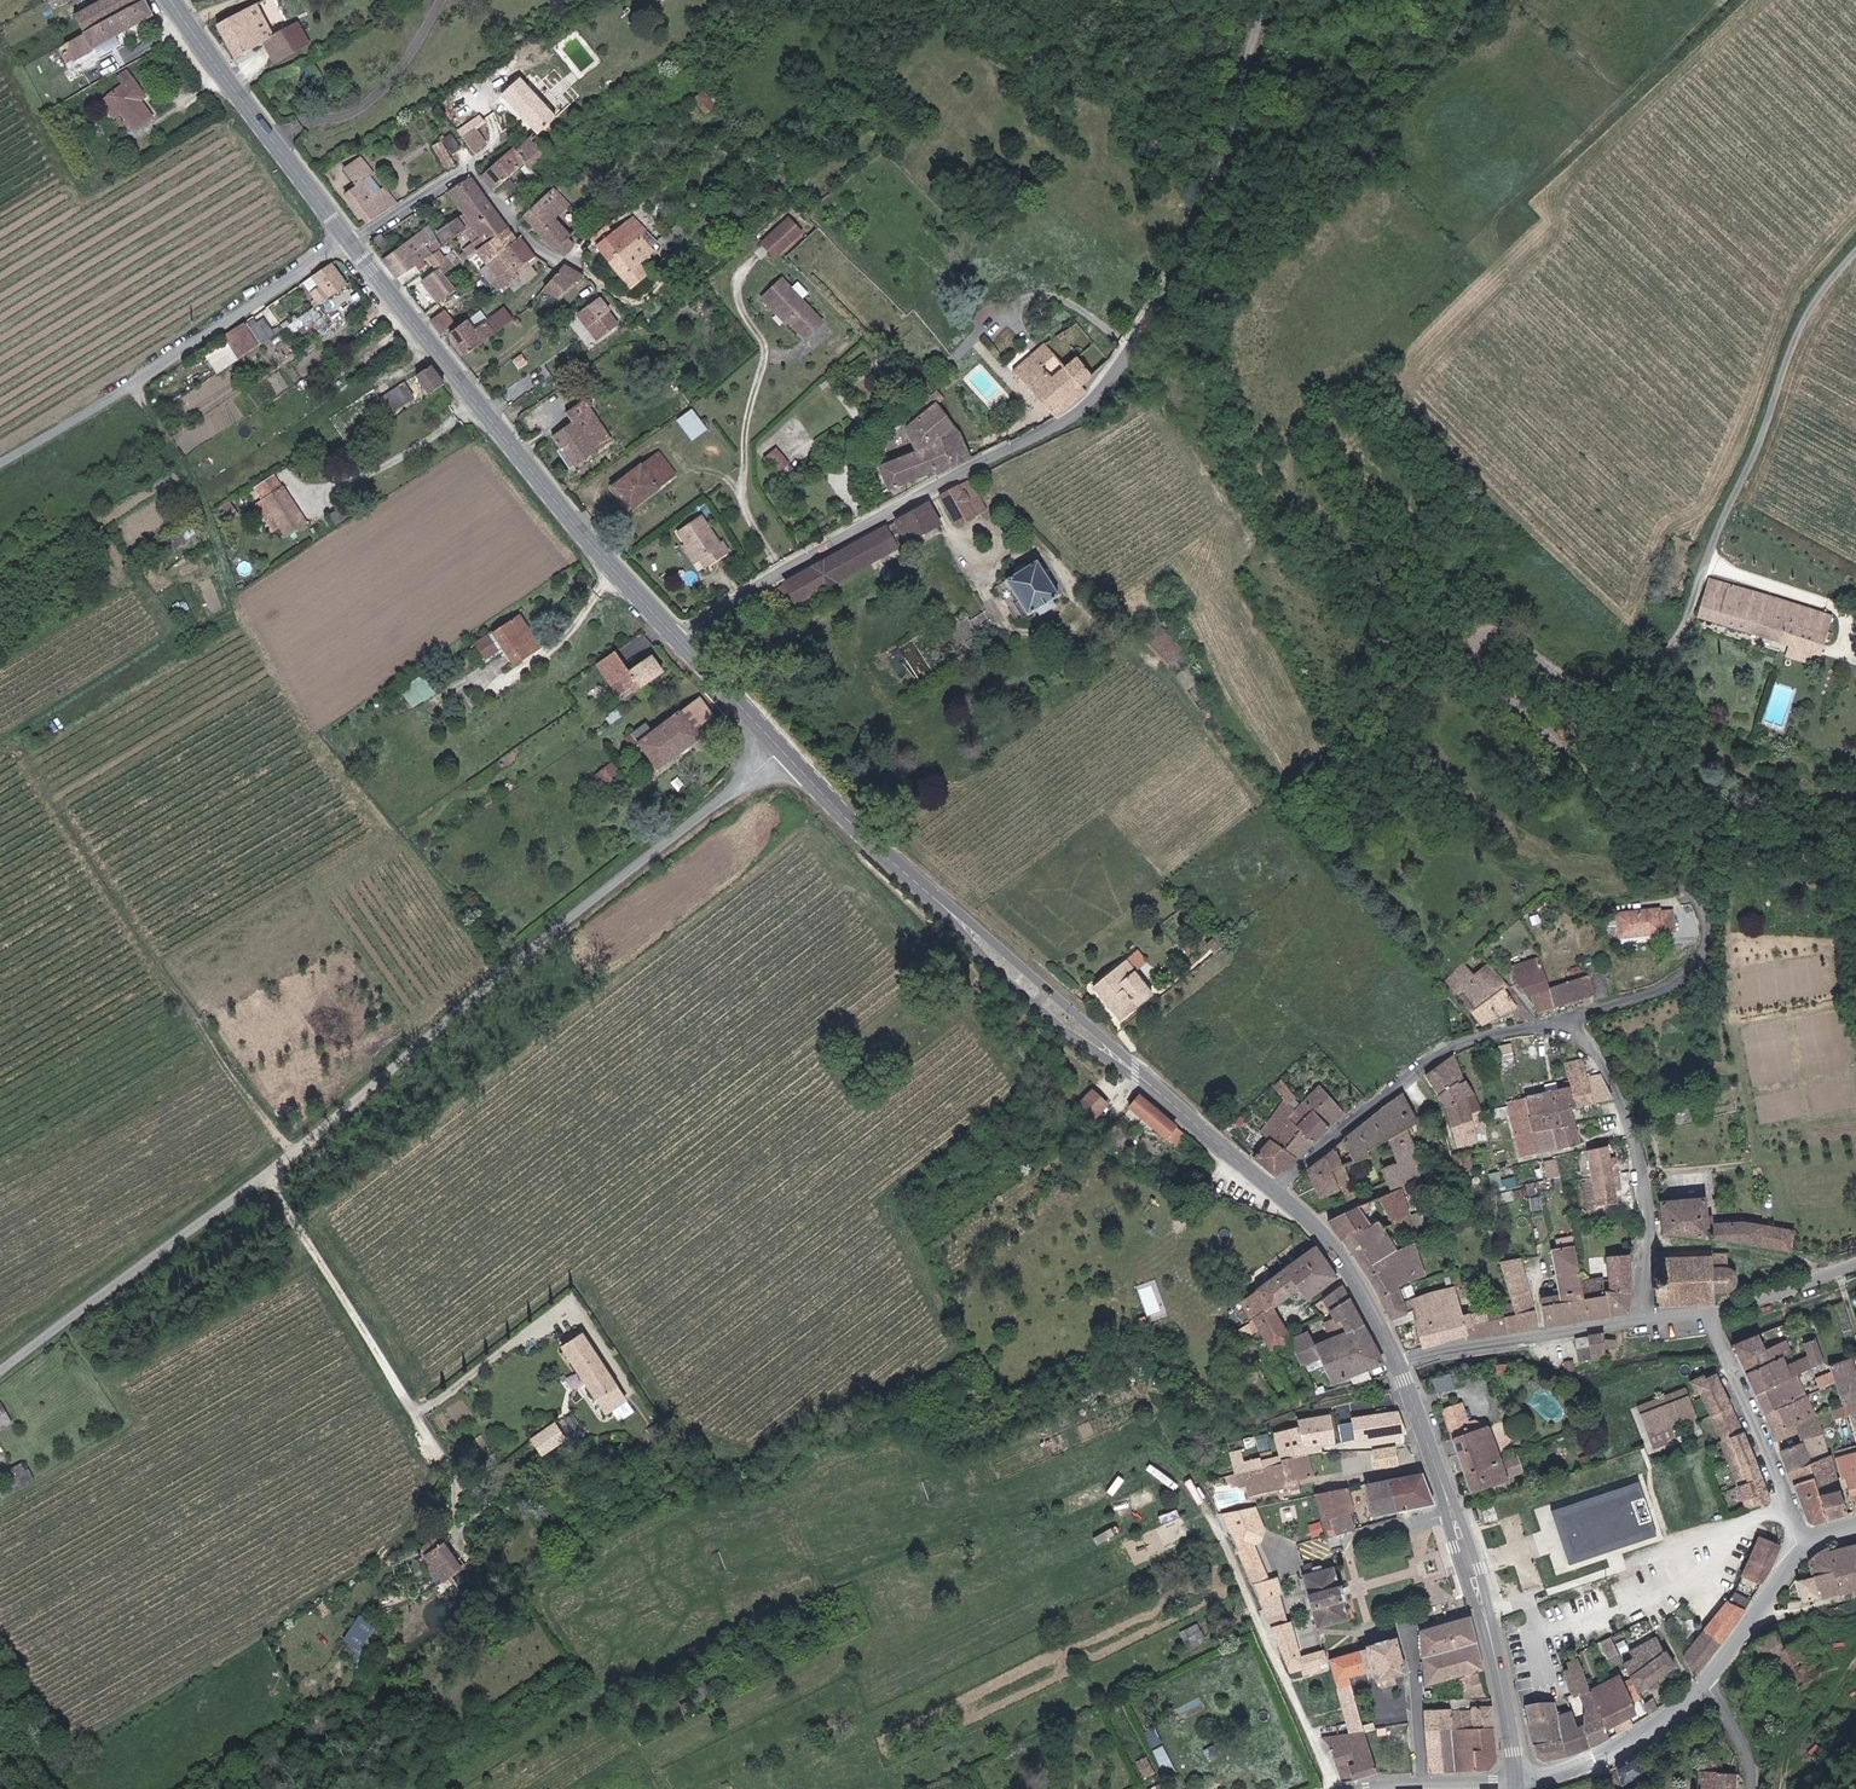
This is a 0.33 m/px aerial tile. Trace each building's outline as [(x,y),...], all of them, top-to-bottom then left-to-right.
[(84,13),(94,32),(152,0),(110,0),(84,13)] [(159,17),(152,0),(94,32),(90,34),(99,49),(159,17)] [(251,5),(216,24),(235,58),(265,41),(276,60),(307,43),(295,21),(269,36),(251,5)] [(58,69),(99,49),(90,34),(51,54),(58,69)] [(552,116),(530,94),(513,77),(495,94),(534,134),(552,116)] [(140,79),(116,95),(127,111),(141,132),(159,120),(147,103),(153,99),(140,79)] [(694,96),(706,112),(717,104),(706,88),(694,96)] [(127,111),(116,95),(109,100),(120,116),(127,111)] [(481,121),(461,135),(462,137),(471,151),(492,138),(481,121)] [(451,134),(443,138),(452,152),(459,147),(451,134)] [(528,169),(547,153),(532,136),(513,152),(522,162),(528,169)] [(430,145),(445,169),(453,163),(438,140),(430,145)] [(513,152),(511,149),(481,175),(493,188),(522,162),(513,152)] [(343,170),(354,186),(362,180),(373,173),(362,157),(343,170)] [(449,193),(470,222),(490,207),(470,178),(449,193)] [(344,192),(365,223),(396,203),(388,190),(375,199),(362,180),(354,186),(344,192)] [(567,253),(574,245),(551,220),(570,205),(555,190),(522,218),(556,254),(567,253)] [(475,251),(506,227),(490,207),(470,222),(480,236),(463,249),(468,256),(475,251)] [(594,248),(605,261),(639,233),(644,229),(632,215),(613,231),(607,224),(592,235),(594,248)] [(788,217),(762,242),(774,256),(801,230),(788,217)] [(455,220),(435,233),(443,246),(463,233),(455,220)] [(443,246),(435,233),(430,226),(423,230),(430,241),(424,244),(431,254),(443,246)] [(516,241),(506,227),(475,251),(485,264),(516,241)] [(394,278),(431,254),(424,244),(430,241),(423,230),(379,259),(394,278)] [(629,289),(646,275),(638,265),(654,251),(639,233),(605,261),(629,289)] [(380,235),(373,239),(382,256),(391,250),(380,235)] [(520,238),(516,241),(485,264),(480,268),(499,292),(518,278),(514,273),(535,257),(520,238)] [(419,280),(437,305),(455,292),(443,275),(460,262),(454,254),(419,280)] [(344,283),(330,262),(312,274),(320,285),(310,291),(314,297),(309,302),(313,308),(345,286),(344,283)] [(557,301),(580,276),(567,266),(545,290),(557,301)] [(781,279),(761,298),(769,307),(772,305),(803,339),(821,322),(781,279)] [(618,324),(597,296),(576,312),(597,340),(618,324)] [(491,333),(510,319),(501,307),(483,322),(491,333)] [(429,321),(439,333),(452,323),(443,310),(429,321)] [(262,318),(250,327),(261,343),(274,334),(272,331),(262,318)] [(447,335),(462,356),(491,333),(483,322),(471,331),(463,321),(447,335)] [(278,326),(272,331),(274,334),(281,330),(278,326)] [(234,334),(227,339),(234,350),(241,345),(234,334)] [(1077,383),(1088,373),(1073,355),(1061,364),(1044,342),(1010,368),(1052,413),(1084,391),(1077,383)] [(442,384),(429,367),(414,377),(426,395),(442,384)] [(412,398),(403,385),(379,401),(387,414),(412,398)] [(581,398),(559,414),(565,422),(546,437),(568,467),(610,437),(581,398)] [(934,472),(971,456),(958,432),(953,422),(935,398),(903,425),(913,448),(878,464),(889,489),(934,472)] [(693,439),(708,427),(692,406),(677,418),(693,439)] [(788,461),(779,448),(765,458),(775,471),(788,461)] [(672,473),(658,453),(612,484),(628,507),(656,488),(654,485),(672,473)] [(265,498),(282,487),(275,475),(257,486),(265,498)] [(955,524),(985,507),(969,479),(939,497),(955,524)] [(286,536),(306,524),(283,487),(282,487),(265,498),(259,501),(275,526),(279,524),(286,536)] [(233,498),(224,503),(232,516),(240,510),(233,498)] [(927,498),(895,516),(908,537),(940,519),(927,498)] [(700,549),(712,564),(729,552),(723,544),(722,545),(697,512),(676,528),(682,536),(680,537),(693,554),(700,549)] [(824,557),(778,583),(790,604),(897,543),(885,522),(824,557)] [(705,570),(712,564),(700,549),(693,554),(705,570)] [(1056,592),(1034,556),(1000,577),(1021,612),(1056,592)] [(1834,614),(1710,578),(1699,616),(1822,654),(1834,614)] [(527,630),(516,614),(491,631),(502,646),(513,661),(535,647),(524,632),(527,630)] [(1167,625),(1147,642),(1168,666),(1187,649),(1167,625)] [(537,645),(527,630),(524,632),(535,647),(537,645)] [(491,631),(476,641),(486,656),(502,646),(491,631)] [(665,668),(654,652),(613,680),(621,693),(632,686),(635,689),(665,668)] [(402,689),(413,706),(434,692),(423,675),(402,689)] [(632,686),(621,693),(624,697),(635,689),(632,686)] [(696,695),(682,705),(703,734),(717,724),(696,695)] [(651,728),(646,720),(632,730),(659,766),(703,734),(682,705),(651,728)] [(609,782),(620,773),(612,763),(601,771),(609,782)] [(1659,908),(1618,910),(1619,935),(1672,932),(1671,911),(1659,912),(1659,908)] [(1212,958),(1222,949),(1212,938),(1208,941),(1210,943),(1204,949),(1212,958)] [(1193,941),(1184,949),(1189,956),(1199,948),(1196,944),(1193,941)] [(1146,960),(1137,947),(1087,984),(1115,1021),(1150,994),(1132,970),(1146,960)] [(1529,991),(1547,986),(1537,957),(1509,964),(1510,973),(1522,992),(1529,991)] [(1464,963),(1445,978),(1481,1027),(1508,1013),(1515,1021),(1533,1016),(1487,960),(1474,972),(1464,963)] [(1593,999),(1609,995),(1602,971),(1586,975),(1591,993),(1593,999)] [(1547,986),(1552,1004),(1591,993),(1586,975),(1547,986)] [(1534,1010),(1552,1006),(1552,1004),(1547,986),(1529,991),(1534,1010)] [(1464,1078),(1453,1056),(1425,1075),(1439,1093),(1464,1078)] [(1593,1101),(1585,1058),(1565,1062),(1570,1086),(1507,1098),(1518,1154),(1577,1143),(1569,1106),(1593,1101)] [(1464,1078),(1439,1093),(1445,1113),(1449,1123),(1469,1117),(1465,1094),(1471,1091),(1464,1078)] [(1284,1100),(1286,1104),(1294,1097),(1280,1080),(1272,1087),(1284,1100)] [(1287,1116),(1312,1144),(1344,1115),(1319,1087),(1293,1111),(1287,1116)] [(1094,1120),(1108,1105),(1094,1092),(1080,1107),(1094,1120)] [(1402,1093),(1340,1142),(1350,1161),(1364,1154),(1362,1151),(1385,1138),(1396,1161),(1380,1168),(1389,1192),(1396,1189),(1426,1178),(1410,1135),(1406,1127),(1412,1124),(1402,1093)] [(1173,1123),(1140,1095),(1130,1107),(1163,1134),(1173,1123)] [(1266,1138),(1293,1158),(1312,1144),(1287,1116),(1293,1111),(1286,1104),(1284,1100),(1258,1130),(1266,1138)] [(1469,1117),(1449,1123),(1455,1148),(1475,1143),(1469,1117)] [(1173,1123),(1163,1134),(1175,1144),(1185,1133),(1173,1123)] [(1252,1154),(1275,1174),(1293,1158),(1266,1138),(1252,1154)] [(1621,1139),(1601,1143),(1608,1183),(1629,1179),(1621,1139)] [(1006,1151),(1002,1146),(998,1149),(1002,1154),(1006,1151)] [(1334,1147),(1305,1170),(1314,1197),(1341,1187),(1348,1200),(1356,1196),(1334,1147)] [(1557,1159),(1544,1162),(1548,1180),(1561,1176),(1557,1159)] [(1391,1222),(1409,1215),(1396,1189),(1389,1192),(1377,1197),(1391,1222)] [(1703,1197),(1659,1199),(1662,1232),(1710,1236),(1740,1241),(1763,1246),(1766,1224),(1744,1220),(1710,1221),(1710,1214),(1704,1214),(1703,1197)] [(1359,1205),(1326,1219),(1387,1317),(1409,1312),(1407,1297),(1402,1298),(1397,1285),(1423,1276),(1412,1244),(1396,1249),(1376,1218),(1369,1222),(1359,1205)] [(1788,1250),(1792,1227),(1766,1224),(1763,1246),(1788,1250)] [(1573,1235),(1556,1238),(1557,1247),(1575,1245),(1573,1235)] [(1316,1248),(1311,1244),(1241,1297),(1270,1346),(1285,1340),(1289,1338),(1271,1308),(1295,1290),(1303,1300),(1338,1277),(1316,1248)] [(1556,1293),(1557,1300),(1582,1297),(1575,1245),(1557,1247),(1550,1248),(1556,1293)] [(1726,1250),(1655,1250),(1656,1303),(1715,1301),(1715,1293),(1728,1293),(1731,1292),(1734,1289),(1736,1287),(1737,1284),(1737,1282),(1737,1279),(1735,1274),(1733,1271),(1729,1269),(1726,1269),(1726,1250)] [(1600,1293),(1606,1315),(1630,1309),(1633,1253),(1609,1254),(1606,1288),(1601,1288),(1600,1293)] [(1521,1257),(1500,1261),(1514,1313),(1535,1308),(1521,1257)] [(1412,1311),(1419,1347),(1467,1336),(1468,1341),(1508,1332),(1504,1315),(1498,1317),(1495,1306),(1476,1311),(1479,1321),(1471,1323),(1466,1306),(1458,1308),(1454,1287),(1446,1288),(1443,1276),(1421,1282),(1422,1292),(1407,1297),(1409,1312),(1412,1311)] [(1328,1382),(1384,1360),(1344,1285),(1324,1298),(1333,1317),(1324,1321),(1328,1333),(1311,1339),(1308,1331),(1289,1338),(1285,1340),(1298,1364),(1316,1359),(1328,1382)] [(1538,1295),(1542,1326),(1586,1320),(1583,1297),(1582,1297),(1557,1300),(1556,1293),(1538,1295)] [(1583,1297),(1586,1320),(1606,1315),(1600,1293),(1583,1297)] [(1504,1315),(1508,1332),(1539,1326),(1535,1308),(1514,1313),(1504,1315)] [(1603,1332),(1588,1333),(1588,1337),(1590,1358),(1606,1356),(1605,1348),(1615,1348),(1615,1338),(1604,1337),(1603,1332)] [(1762,1349),(1755,1334),(1732,1343),(1739,1358),(1762,1349)] [(623,1402),(598,1366),(578,1336),(560,1349),(604,1414),(623,1402)] [(1579,1359),(1590,1358),(1588,1337),(1576,1338),(1579,1359)] [(1826,1363),(1816,1338),(1804,1344),(1808,1356),(1793,1362),(1794,1374),(1791,1374),(1783,1354),(1745,1371),(1756,1393),(1798,1375),(1826,1363)] [(1762,1349),(1739,1358),(1745,1371),(1783,1354),(1792,1350),(1787,1339),(1762,1349)] [(1850,1413),(1855,1411),(1855,1370),(1851,1357),(1831,1365),(1850,1413)] [(1565,1360),(1566,1369),(1575,1367),(1573,1359),(1565,1360)] [(1698,1392),(1721,1438),(1743,1428),(1718,1372),(1704,1377),(1702,1372),(1688,1378),(1694,1393),(1698,1392)] [(1448,1375),(1432,1380),(1436,1393),(1452,1388),(1448,1375)] [(1798,1375),(1756,1393),(1774,1433),(1818,1415),(1798,1375)] [(1696,1415),(1686,1387),(1634,1405),(1644,1433),(1696,1415)] [(1442,1407),(1449,1428),(1471,1421),(1465,1400),(1442,1407)] [(0,1402),(0,1426),(11,1421),(1,1402),(0,1402)] [(1844,1404),(1829,1410),(1833,1419),(1848,1413),(1844,1404)] [(1403,1432),(1395,1412),(1352,1419),(1356,1438),(1403,1432)] [(1229,1451),(1235,1473),(1278,1462),(1278,1458),(1308,1452),(1322,1451),(1321,1443),(1332,1443),(1328,1414),(1300,1417),(1301,1422),(1296,1422),(1297,1427),(1273,1431),(1276,1455),(1259,1458),(1256,1445),(1229,1451)] [(1818,1415),(1774,1433),(1778,1441),(1788,1438),(1790,1446),(1823,1433),(1818,1415)] [(540,1452),(563,1438),(553,1423),(531,1438),(540,1452)] [(1721,1438),(1746,1510),(1772,1502),(1743,1428),(1721,1438)] [(1790,1446),(1780,1450),(1787,1471),(1829,1452),(1823,1433),(1790,1446)] [(1399,1464),(1396,1446),(1374,1450),(1377,1468),(1399,1464)] [(1855,1512),(1855,1451),(1835,1456),(1850,1513),(1855,1512)] [(1278,1462),(1235,1473),(1225,1476),(1226,1479),(1236,1484),(1245,1482),(1248,1493),(1287,1485),(1286,1480),(1312,1476),(1308,1452),(1278,1458),(1278,1462)] [(1815,1523),(1847,1514),(1839,1484),(1829,1452),(1787,1471),(1808,1521),(1815,1523)] [(1506,1475),(1523,1469),(1518,1454),(1501,1460),(1506,1475)] [(1498,1460),(1461,1471),(1467,1491),(1504,1481),(1498,1460)] [(33,1479),(23,1462),(0,1476),(0,1490),(4,1496),(33,1479)] [(1431,1501),(1419,1471),(1389,1479),(1396,1509),(1431,1501)] [(1389,1479),(1359,1484),(1365,1516),(1396,1509),(1389,1479)] [(1349,1487),(1314,1495),(1323,1534),(1358,1526),(1349,1487)] [(1600,1489),(1573,1499),(1569,1525),(1577,1532),(1576,1544),(1597,1558),(1621,1551),(1625,1539),(1633,1536),(1639,1514),(1635,1512),(1638,1507),(1618,1492),(1609,1496),(1600,1489)] [(1239,1553),(1251,1582),(1268,1577),(1255,1544),(1261,1541),(1265,1529),(1256,1506),(1220,1512),(1227,1529),(1232,1531),(1239,1548),(1239,1553)] [(1761,1583),(1778,1544),(1759,1536),(1742,1575),(1761,1583)] [(457,1567),(440,1540),(422,1552),(439,1579),(457,1567)] [(1841,1592),(1855,1588),(1855,1592),(1855,1543),(1829,1550),(1841,1592)] [(1802,1602),(1841,1592),(1829,1550),(1809,1560),(1813,1572),(1794,1579),(1802,1602)] [(1183,1581),(1207,1569),(1204,1561),(1179,1573),(1183,1581)] [(1311,1564),(1301,1567),(1303,1575),(1315,1623),(1317,1627),(1318,1626),(1346,1619),(1341,1599),(1344,1599),(1340,1583),(1337,1584),(1333,1567),(1321,1570),(1320,1566),(1312,1569),(1311,1564)] [(1251,1582),(1252,1585),(1259,1598),(1279,1593),(1283,1592),(1278,1575),(1268,1577),(1251,1582)] [(1279,1593),(1259,1598),(1268,1620),(1271,1626),(1287,1620),(1279,1593)] [(1736,1594),(1682,1654),(1698,1676),(1752,1604),(1736,1594)] [(1417,1657),(1476,1641),(1470,1615),(1415,1630),(1417,1657)] [(1289,1620),(1287,1620),(1271,1626),(1287,1671),(1301,1666),(1303,1675),(1322,1670),(1319,1662),(1326,1660),(1324,1651),(1318,1626),(1317,1627),(1315,1623),(1310,1624),(1315,1653),(1301,1656),(1289,1620)] [(359,1652),(368,1631),(350,1623),(341,1643),(359,1652)] [(1212,1643),(1204,1626),(1188,1634),(1196,1650),(1212,1643)] [(1637,1686),(1678,1664),(1667,1645),(1667,1646),(1660,1633),(1633,1648),(1637,1655),(1624,1662),(1637,1686)] [(1782,1649),(1771,1654),(1790,1691),(1832,1669),(1812,1633),(1782,1649)] [(1601,1640),(1608,1657),(1620,1653),(1613,1635),(1601,1640)] [(1398,1636),(1370,1644),(1376,1664),(1381,1680),(1406,1673),(1398,1636)] [(1420,1684),(1482,1667),(1476,1641),(1417,1657),(1420,1684)] [(1370,1644),(1332,1656),(1334,1677),(1347,1673),(1376,1664),(1370,1644)] [(1570,1669),(1564,1671),(1571,1693),(1572,1698),(1579,1696),(1590,1691),(1589,1687),(1579,1659),(1567,1663),(1570,1669)] [(1347,1673),(1334,1677),(1348,1731),(1360,1729),(1359,1724),(1347,1673)] [(1620,1675),(1589,1687),(1590,1691),(1604,1729),(1613,1724),(1619,1734),(1634,1725),(1630,1716),(1637,1712),(1620,1675)] [(1578,1724),(1588,1750),(1608,1741),(1604,1729),(1590,1691),(1579,1696),(1584,1713),(1587,1723),(1578,1724)] [(1421,1706),(1423,1727),(1489,1725),(1486,1697),(1467,1697),(1468,1705),(1421,1706)] [(1644,1703),(1650,1712),(1659,1707),(1654,1697),(1644,1703)] [(1526,1721),(1529,1744),(1559,1739),(1558,1712),(1555,1699),(1543,1702),(1530,1706),(1531,1719),(1526,1721)] [(1535,1759),(1546,1761),(1588,1750),(1578,1724),(1573,1723),(1569,1710),(1558,1712),(1559,1739),(1529,1744),(1535,1759)] [(1706,1713),(1697,1719),(1705,1730),(1713,1725),(1706,1713)] [(1489,1725),(1423,1727),(1427,1767),(1487,1768),(1495,1760),(1489,1725)] [(1360,1729),(1348,1731),(1324,1735),(1333,1746),(1341,1778),(1377,1771),(1367,1728),(1360,1729)] [(1166,1744),(1155,1748),(1164,1774),(1175,1770),(1166,1744)] [(1638,1758),(1616,1766),(1622,1782),(1644,1773),(1638,1758)] [(1735,1773),(1701,1771),(1700,1788),(1734,1788),(1735,1773)]
